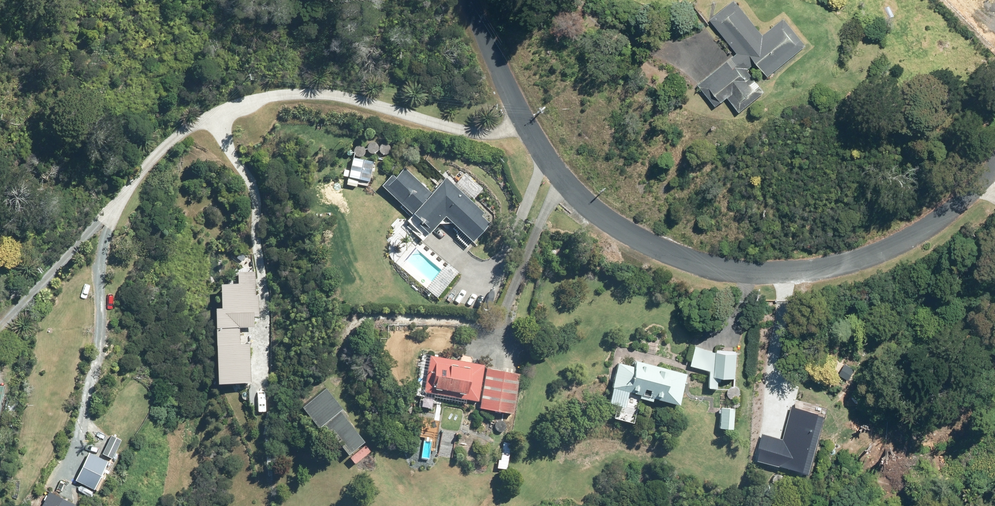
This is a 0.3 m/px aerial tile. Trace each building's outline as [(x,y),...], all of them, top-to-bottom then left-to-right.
[(732,0),(709,20),(736,53),(697,84),(715,106),(725,97),(738,112),(763,91),(746,70),(755,62),(766,76),(804,45),(782,19),(761,36),(732,0)] [(891,6),(884,8),(888,18),(895,16),(891,6)] [(353,156),(349,175),(369,180),(373,161),(353,156)] [(412,213),(407,219),(412,225),(410,227),(418,235),(421,232),(424,236),(438,221),(452,221),(472,240),(490,222),(482,215),(485,212),(470,197),(473,194),(452,174),(448,178),(446,176),(431,191),(405,166),(395,176),(392,173),(382,184),(412,213)] [(201,267),(203,295),(194,296),(199,373),(241,370),(236,294),(235,294),(234,265),(233,265),(232,254),(219,255),(220,266),(201,267)] [(688,367),(708,372),(706,388),(733,390),(735,353),(716,351),(715,354),(692,348),(688,367)] [(431,386),(462,391),(461,397),(478,400),(484,364),(472,362),(473,356),(463,355),(462,360),(429,355),(423,391),(430,392),(431,386)] [(616,363),(605,402),(633,410),(637,398),(648,402),(649,398),(675,405),(683,375),(633,361),(631,367),(616,363)] [(487,366),(480,407),(513,413),(520,373),(487,366)] [(326,386),(301,406),(319,427),(323,423),(348,454),(365,440),(339,410),(342,407),(326,386)] [(719,408),(718,429),(731,430),(733,409),(719,408)] [(782,437),(774,464),(799,471),(807,444),(782,437)] [(499,458),(497,467),(507,469),(512,443),(504,441),(501,458),(499,458)] [(680,452),(678,460),(687,463),(689,454),(680,452)] [(74,504),(49,491),(41,505),(73,505),(74,504)]
